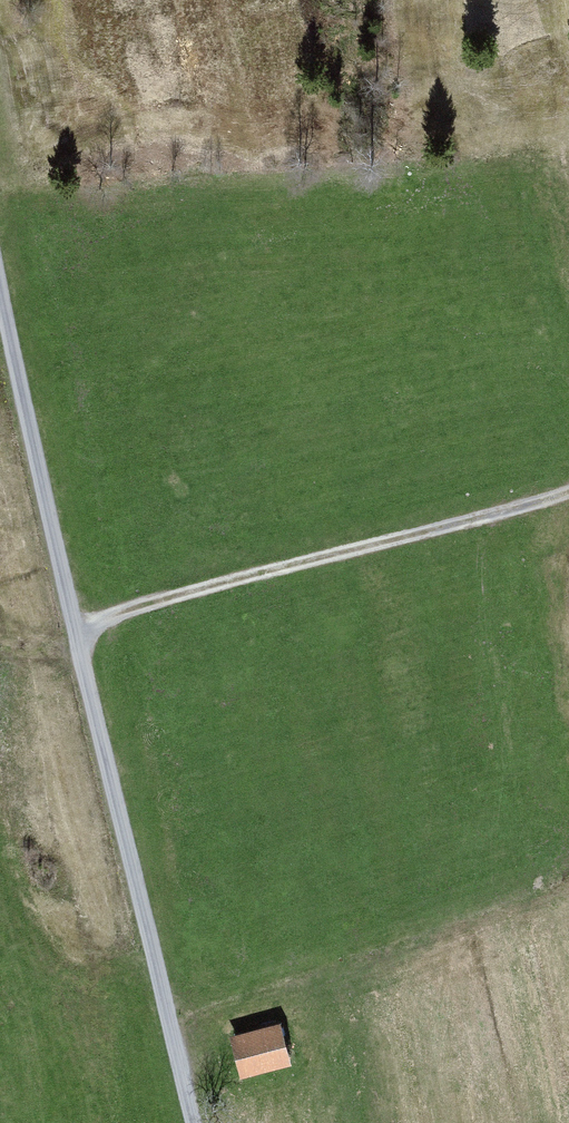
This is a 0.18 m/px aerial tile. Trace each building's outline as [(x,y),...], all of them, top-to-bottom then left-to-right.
[(223,1033),(236,1081),(284,1068),(271,1020),(223,1033)]
